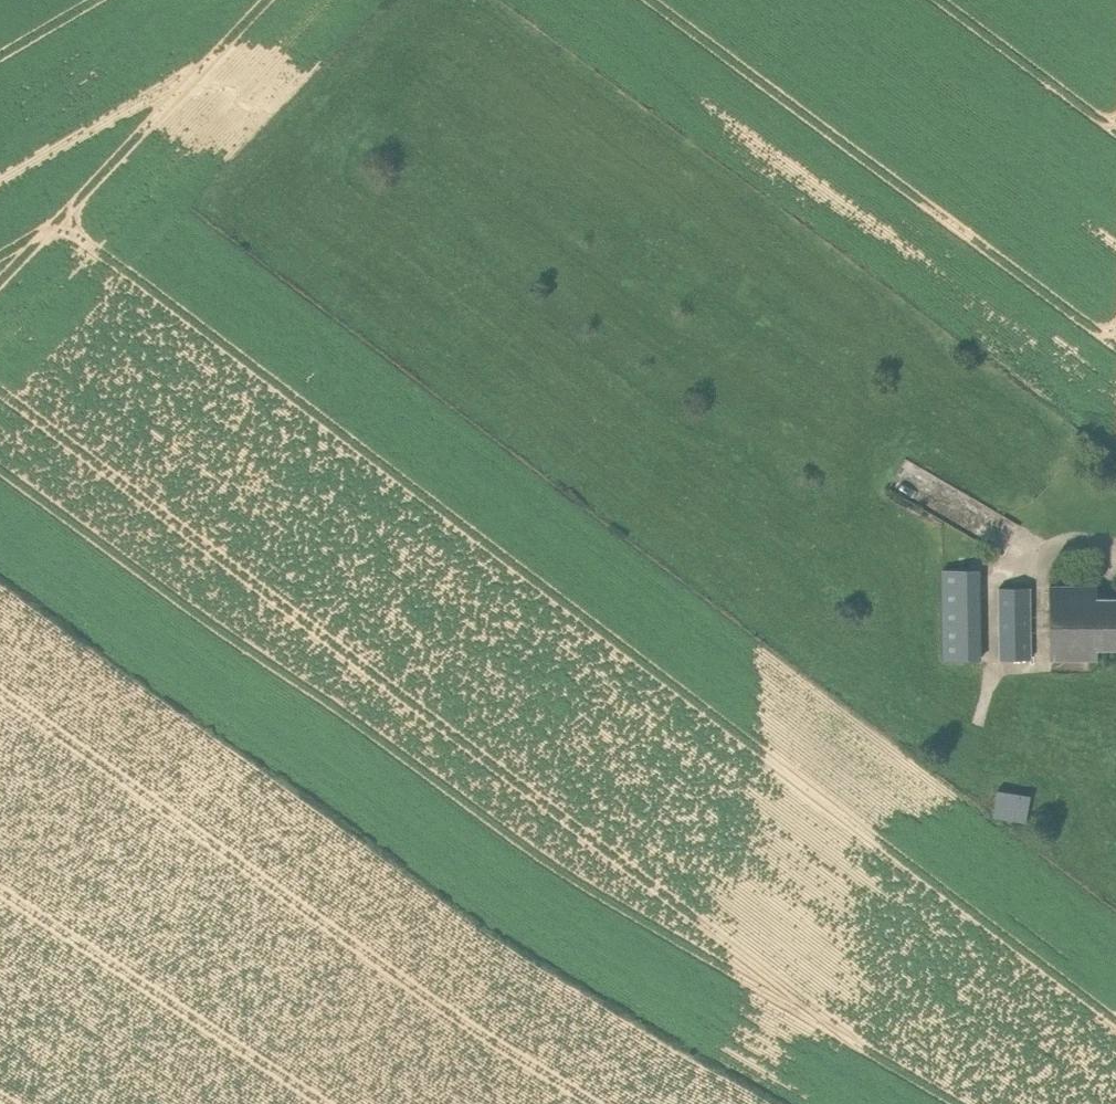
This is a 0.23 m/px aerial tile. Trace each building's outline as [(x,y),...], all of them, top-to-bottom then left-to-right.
[(946,657),(985,657),(983,564),(945,564),(946,657)] [(1096,599),(1096,586),(1049,587),(1050,659),(1097,659),(1097,647),(1115,647),(1115,598),(1096,599)] [(1030,587),(999,587),(1000,660),(1031,659),(1030,587)] [(1001,786),(996,813),(1027,819),(1032,791),(1001,786)]
